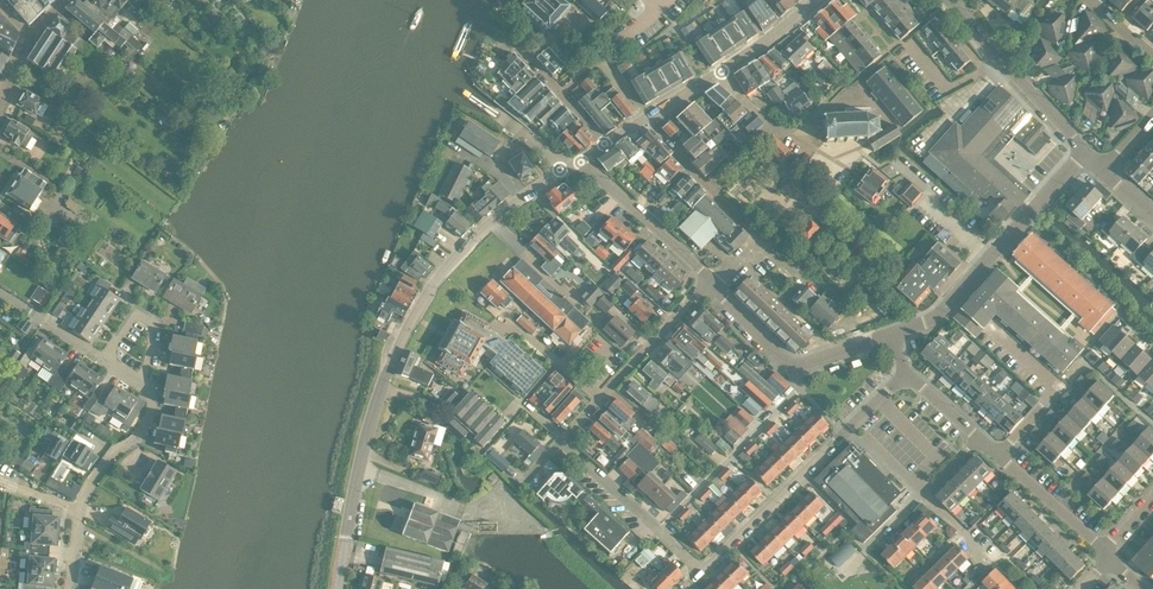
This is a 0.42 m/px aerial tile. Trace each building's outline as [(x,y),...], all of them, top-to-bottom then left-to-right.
[(7,2),(13,9),(27,25),(28,27),(42,12),(32,0),(6,0),(7,2)] [(43,12),(54,1),(55,0),(33,0),(43,12)] [(67,10),(95,33),(89,40),(99,48),(104,42),(112,49),(116,44),(121,49),(125,45),(128,48),(126,50),(133,55),(132,57),(139,63),(144,57),(138,51),(127,42),(119,36),(107,26),(83,5),(77,0),(76,0),(67,10)] [(83,5),(107,26),(128,1),(139,10),(144,4),(139,0),(87,0),(83,5)] [(522,3),(524,4),(523,5),(550,29),(570,6),(564,0),(525,0),(522,3)] [(574,1),(575,1),(597,22),(603,16),(607,11),(608,11),(608,10),(596,0),(574,0),(574,1)] [(762,32),(777,20),(760,0),(747,0),(746,1),(745,0),(739,0),(762,32)] [(790,10),(782,0),(769,0),(767,1),(780,18),(790,10)] [(790,10),(791,9),(799,2),(797,0),(782,0),(790,10)] [(846,5),(842,9),(835,0),(824,9),(840,29),(850,20),(855,16),(849,10),(848,8),(846,5)] [(899,0),(875,0),(869,4),(879,16),(899,0)] [(911,10),(903,0),(899,0),(879,16),(889,28),(911,10)] [(987,1),(988,1),(987,2),(993,7),(994,6),(1006,15),(1010,10),(1018,16),(1021,12),(1024,10),(1029,4),(1030,2),(1027,0),(1017,0),(1017,1),(1016,0),(986,0),(987,1)] [(1122,12),(1133,0),(1108,0),(1122,12)] [(1150,0),(1133,19),(1147,32),(1152,26),(1152,3),(1150,0)] [(828,38),(840,29),(824,9),(812,19),(819,28),(815,31),(819,36),(824,42),(828,38)] [(900,41),(922,23),(911,10),(889,28),(900,41)] [(696,45),(711,66),(712,67),(724,59),(724,58),(747,43),(759,35),(743,12),(738,16),(735,12),(729,16),(732,20),(731,21),(726,24),(724,20),(717,25),(720,28),(714,32),(712,29),(706,33),(708,36),(703,40),(700,36),(694,40),(685,28),(681,31),(692,47),(696,45)] [(1064,23),(1054,14),(1041,18),(1038,32),(1048,41),(1062,36),(1064,23)] [(1102,23),(1092,14),(1079,19),(1076,33),(1086,41),(1099,37),(1102,23)] [(8,59),(18,37),(18,34),(1,18),(0,19),(0,55),(8,59)] [(939,51),(952,40),(934,18),(921,29),(928,37),(926,38),(932,44),(933,43),(939,51)] [(1072,20),(1069,34),(1076,32),(1079,18),(1072,20)] [(59,39),(68,28),(70,27),(58,19),(48,31),(59,39)] [(838,50),(860,32),(850,20),(840,29),(828,38),(838,50)] [(59,39),(48,31),(28,61),(58,80),(77,50),(87,56),(93,49),(68,28),(59,39)] [(124,29),(119,36),(127,42),(132,36),(124,29)] [(848,62),(870,44),(860,32),(838,50),(848,62)] [(798,38),(780,55),(789,64),(794,68),(812,51),(805,44),(810,39),(804,33),(798,38)] [(132,36),(127,42),(138,51),(143,45),(132,36)] [(957,72),(970,62),(952,40),(939,51),(945,58),(944,59),(949,65),(950,64),(957,72)] [(1058,52),(1048,42),(1035,47),(1032,60),(1043,70),(1056,66),(1058,52)] [(1093,66),(1094,65),(1100,66),(1102,57),(1096,55),(1096,52),(1086,43),(1073,47),(1070,61),(1080,70),(1093,66)] [(859,75),(881,57),(870,44),(848,62),(859,75)] [(552,75),(559,70),(560,71),(565,65),(548,48),(537,58),(552,75)] [(764,57),(780,71),(781,71),(789,64),(780,55),(773,50),(764,57)] [(1102,57),(1100,66),(1107,67),(1107,69),(1117,78),(1131,73),(1133,60),(1123,50),(1110,55),(1109,58),(1102,57)] [(695,77),(691,70),(681,53),(675,57),(673,53),(666,57),(668,61),(663,64),(661,61),(654,64),(656,68),(651,72),(648,68),(642,71),(644,75),(638,78),(636,74),(630,78),(622,64),(618,67),(628,85),(632,83),(646,106),(658,98),(682,84),(695,77)] [(495,75),(503,84),(509,90),(505,94),(510,99),(534,76),(513,54),(500,69),(500,70),(495,75)] [(2,74),(8,59),(0,55),(0,73),(2,74)] [(764,57),(757,61),(758,63),(764,70),(772,79),(775,82),(776,83),(785,75),(784,75),(781,71),(780,71),(764,57)] [(756,61),(745,68),(758,88),(769,81),(772,79),(764,70),(758,63),(757,61),(756,61)] [(481,62),(473,72),(481,78),(488,69),(481,62)] [(820,86),(828,79),(834,72),(824,62),(810,75),(820,86)] [(1073,65),(1060,70),(1065,75),(1077,70),(1073,65)] [(746,96),(758,88),(745,68),(733,75),(746,96)] [(884,68),(866,83),(873,91),(870,94),(875,99),(878,96),(903,127),(921,111),(884,68)] [(1144,70),(1132,74),(1129,88),(1139,97),(1152,93),(1152,90),(1152,78),(1144,70)] [(795,73),(790,78),(793,81),(794,82),(798,85),(802,81),(795,73)] [(1077,85),(1066,76),(1053,80),(1051,93),(1061,103),(1074,99),(1077,85)] [(535,78),(515,97),(524,107),(545,88),(535,78)] [(577,102),(591,119),(605,136),(615,129),(614,127),(615,125),(603,110),(610,104),(609,103),(605,98),(601,94),(595,87),(595,88),(587,78),(580,84),(586,92),(585,93),(586,95),(577,102)] [(599,91),(601,94),(605,98),(615,89),(609,82),(599,91)] [(781,92),(786,98),(782,102),(792,115),(795,113),(799,119),(806,114),(801,108),(808,102),(797,89),(799,87),(798,85),(794,82),(793,82),(781,92)] [(1115,90),(1126,99),(1127,90),(1120,83),(1118,87),(1116,85),(1115,90)] [(1103,84),(1090,88),(1087,101),(1097,111),(1110,106),(1113,92),(1103,84)] [(735,102),(717,86),(705,95),(724,112),(735,103),(736,102),(735,102)] [(776,87),(766,94),(775,106),(785,98),(776,87)] [(554,98),(545,88),(524,107),(515,97),(508,104),(530,122),(535,117),(554,98)] [(989,99),(1016,123),(1026,113),(999,88),(989,99)] [(45,102),(26,91),(17,104),(36,116),(45,102)] [(634,113),(619,94),(609,103),(610,104),(623,120),(625,118),(626,119),(627,118),(630,118),(633,116),(633,113),(634,113)] [(554,98),(535,117),(543,125),(549,120),(562,107),(554,98)] [(979,109),(1006,134),(1016,123),(989,99),(979,109)] [(684,148),(689,154),(694,160),(691,163),(704,178),(726,158),(716,147),(730,135),(739,146),(762,127),(751,114),(750,115),(748,113),(745,115),(735,103),(684,148)] [(1135,112),(1125,103),(1112,107),(1109,121),(1119,130),(1132,126),(1135,112)] [(711,123),(694,105),(677,120),(694,139),(711,123)] [(554,131),(560,137),(566,130),(578,119),(577,119),(578,119),(572,113),(570,115),(562,107),(549,120),(557,129),(554,131)] [(931,153),(962,181),(983,159),(983,160),(1006,134),(979,109),(961,130),(956,125),(931,153)] [(826,142),(826,143),(828,143),(827,142),(835,141),(835,143),(837,143),(837,141),(845,141),(845,143),(847,142),(847,141),(856,140),(856,142),(857,142),(857,140),(866,140),(866,142),(873,152),(889,142),(900,135),(894,124),(886,129),(881,132),(879,131),(878,120),(879,119),(879,117),(878,118),(865,114),(865,112),(863,112),(863,114),(855,114),(855,113),(853,113),(853,114),(845,115),(845,113),(843,113),(843,115),(838,115),(838,112),(834,112),(834,114),(833,114),(833,115),(825,116),(825,115),(823,115),(824,117),(822,117),(822,119),(824,118),(824,122),(817,122),(818,125),(816,125),(817,130),(817,134),(818,134),(819,137),(825,137),(825,140),(824,140),(824,142),(826,142)] [(1013,135),(1025,146),(1042,126),(1034,118),(1029,119),(1013,135)] [(566,130),(585,149),(596,142),(582,128),(584,126),(578,119),(566,130)] [(31,138),(27,135),(30,131),(13,120),(4,134),(12,139),(11,141),(20,147),(21,144),(26,147),(31,138)] [(461,135),(456,143),(479,158),(483,152),(490,157),(500,142),(470,122),(461,135)] [(670,123),(662,130),(669,138),(677,131),(670,123)] [(1042,126),(1025,146),(1035,155),(1051,139),(1042,131),(1045,129),(1042,126)] [(554,143),(556,144),(560,141),(575,155),(585,149),(566,130),(560,137),(554,143)] [(635,143),(652,158),(649,161),(657,168),(660,165),(672,155),(650,130),(635,143)] [(782,164),(789,157),(792,154),(772,135),(762,145),(782,164)] [(627,137),(615,146),(629,162),(631,164),(632,165),(636,160),(641,156),(642,155),(645,152),(642,150),(640,152),(627,137)] [(1152,158),(1152,142),(1145,151),(1152,158)] [(621,170),(629,162),(615,146),(614,146),(596,158),(607,172),(616,166),(621,170)] [(1148,174),(1152,168),(1152,158),(1145,151),(1135,162),(1148,174)] [(522,154),(509,163),(520,180),(521,180),(524,180),(527,178),(529,174),(534,171),(522,154)] [(636,160),(642,166),(647,161),(641,156),(636,160)] [(669,182),(681,169),(671,158),(658,171),(669,182)] [(983,159),(962,181),(973,191),(974,191),(983,181),(993,190),(1004,179),(1005,177),(1005,175),(997,167),(995,167),(993,169),(989,169),(989,165),(983,160),(983,159)] [(647,180),(652,175),(656,170),(647,161),(642,166),(645,168),(640,173),(642,175),(642,176),(647,180)] [(468,168),(455,162),(438,195),(456,204),(476,166),(471,163),(468,168)] [(1125,173),(1138,185),(1148,174),(1135,162),(1125,173)] [(871,168),(854,191),(872,205),(889,182),(871,168)] [(20,174),(6,194),(30,210),(41,194),(44,196),(47,190),(44,188),(47,184),(24,169),(21,175),(20,174)] [(677,195),(679,197),(675,201),(677,203),(672,208),(673,208),(696,184),(686,175),(669,193),(674,198),(677,195)] [(990,196),(999,205),(1014,188),(1004,179),(993,190),(983,181),(974,191),(973,191),(968,196),(980,207),(990,196)] [(499,182),(475,203),(466,210),(478,223),(505,199),(510,194),(499,182)] [(910,182),(898,196),(911,208),(924,194),(910,182)] [(1077,196),(1092,210),(1102,198),(1106,201),(1112,195),(1098,183),(1093,189),(1087,184),(1077,196)] [(696,184),(673,208),(676,211),(682,205),(681,205),(684,202),(689,207),(685,212),(689,216),(694,211),(691,208),(704,195),(705,195),(707,194),(696,184)] [(551,205),(559,214),(577,200),(565,185),(562,185),(555,190),(554,189),(553,190),(550,190),(547,192),(547,195),(546,196),(553,204),(551,205)] [(1006,215),(1008,217),(1025,198),(1014,188),(999,205),(990,215),(998,224),(1006,215)] [(663,191),(655,199),(660,203),(667,195),(663,191)] [(462,237),(474,226),(464,219),(466,216),(458,210),(456,212),(452,209),(452,207),(440,200),(431,195),(427,204),(435,208),(447,215),(447,216),(450,218),(446,224),(462,237)] [(701,249),(712,238),(730,219),(705,195),(704,195),(691,208),(694,211),(689,216),(678,228),(701,249)] [(1082,221),(1092,210),(1077,196),(1067,207),(1072,212),(1066,218),(1080,230),(1086,224),(1082,221)] [(69,198),(65,204),(68,206),(67,207),(75,214),(81,206),(72,200),(69,198)] [(27,221),(0,202),(0,203),(0,237),(10,243),(4,251),(14,258),(22,246),(17,243),(25,231),(22,229),(27,221)] [(657,207),(651,214),(660,222),(661,221),(665,216),(666,216),(666,215),(660,209),(657,207)] [(424,210),(413,226),(416,228),(432,238),(442,223),(427,212),(424,210)] [(600,231),(612,242),(624,228),(612,217),(600,231)] [(1113,218),(1101,232),(1107,237),(1110,234),(1122,244),(1135,229),(1124,218),(1119,224),(1113,218)] [(730,219),(712,238),(729,253),(733,249),(734,250),(748,236),(730,219)] [(44,220),(38,230),(43,233),(50,224),(44,220)] [(570,233),(556,221),(549,228),(547,226),(540,233),(556,247),(561,242),(573,253),(578,247),(566,236),(570,233)] [(811,222),(801,233),(808,239),(818,228),(811,222)] [(624,228),(612,242),(624,252),(636,238),(624,228)] [(1130,257),(1136,263),(1148,250),(1143,245),(1147,239),(1135,229),(1122,244),(1133,254),(1130,257)] [(77,241),(64,233),(59,241),(71,250),(77,241)] [(423,234),(421,237),(424,239),(423,240),(434,248),(437,243),(438,242),(423,233),(423,234)] [(1094,334),(1116,310),(1031,235),(1014,254),(1086,318),(1082,323),(1094,334)] [(529,245),(547,261),(545,263),(547,265),(542,270),(551,277),(562,265),(554,259),(558,254),(538,236),(529,245)] [(634,257),(644,266),(658,250),(648,241),(634,257)] [(913,263),(892,286),(916,307),(933,288),(937,291),(961,265),(937,243),(916,266),(913,263)] [(600,245),(594,251),(594,252),(599,256),(604,250),(605,249),(600,245)] [(1,269),(4,264),(10,256),(0,249),(0,269),(1,269)] [(604,250),(599,256),(599,257),(603,260),(608,254),(609,253),(607,251),(605,249),(604,250)] [(658,250),(644,266),(653,275),(667,259),(658,250)] [(1136,263),(1142,268),(1145,265),(1152,272),(1152,254),(1148,250),(1136,263)] [(620,256),(610,267),(611,268),(616,272),(626,262),(621,257),(620,256)] [(433,268),(418,257),(408,269),(411,271),(409,274),(416,280),(420,274),(425,278),(433,268)] [(521,259),(501,282),(553,331),(569,345),(590,322),(556,291),(551,297),(538,285),(543,279),(521,259)] [(667,259),(653,275),(662,283),(677,267),(667,259)] [(143,262),(133,278),(157,292),(166,276),(165,275),(166,274),(165,271),(161,269),(158,270),(158,271),(143,262)] [(677,267),(662,283),(672,292),(676,287),(678,287),(680,287),(681,286),(682,284),(683,283),(683,281),(687,276),(677,267)] [(632,278),(636,274),(630,268),(626,273),(632,278)] [(1011,291),(1015,286),(998,272),(957,319),(956,320),(975,336),(975,337),(997,313),(999,314),(1064,372),(1085,348),(1079,343),(1075,340),(1071,344),(1011,291)] [(638,284),(642,279),(636,274),(632,278),(638,284)] [(589,279),(598,287),(604,281),(598,276),(596,278),(593,275),(589,279)] [(624,283),(615,275),(604,287),(613,295),(624,283)] [(733,294),(741,301),(757,284),(750,277),(745,282),(743,282),(741,283),(740,284),(739,285),(738,287),(738,288),(733,294)] [(113,311),(121,300),(108,292),(112,286),(101,278),(97,285),(102,288),(94,299),(113,311)] [(192,313),(201,297),(206,289),(187,278),(183,286),(174,281),(165,297),(192,313)] [(401,280),(396,289),(414,299),(420,290),(415,287),(417,283),(407,278),(404,282),(401,280)] [(634,294),(638,290),(628,280),(621,288),(631,297),(629,299),(634,304),(629,309),(644,323),(654,312),(640,298),(639,299),(634,294)] [(480,293),(497,308),(501,304),(505,308),(512,301),(507,297),(508,296),(492,281),(480,293)] [(591,308),(603,294),(592,284),(580,298),(591,308)] [(757,284),(741,301),(749,309),(765,291),(757,284)] [(807,312),(808,310),(827,328),(842,312),(822,294),(819,297),(804,284),(791,298),(807,312)] [(645,290),(651,295),(655,291),(649,285),(645,290)] [(389,297),(410,308),(414,299),(396,289),(391,298),(389,297)] [(45,290),(37,303),(45,308),(53,295),(45,290)] [(66,295),(72,299),(75,294),(69,290),(66,295)] [(651,295),(657,301),(661,296),(655,291),(651,295)] [(765,291),(749,309),(757,316),(774,298),(771,295),(770,296),(765,291)] [(864,309),(866,306),(872,299),(867,294),(858,304),(864,309)] [(68,304),(72,299),(66,295),(62,300),(68,304)] [(605,295),(596,305),(606,314),(615,305),(605,295)] [(404,318),(410,308),(389,297),(384,305),(382,304),(380,306),(381,306),(376,315),(388,322),(393,312),(404,318)] [(774,298),(757,316),(764,323),(782,306),(774,298)] [(106,322),(113,311),(94,299),(87,309),(106,322)] [(59,318),(66,307),(60,303),(53,314),(59,318)] [(715,334),(716,334),(723,326),(700,306),(693,314),(715,334)] [(782,306),(764,323),(772,331),(789,313),(782,306)] [(99,333),(106,322),(87,309),(80,320),(99,333)] [(443,351),(436,363),(462,377),(468,366),(470,367),(482,346),(487,349),(492,352),(497,356),(490,364),(494,368),(504,376),(512,383),(511,383),(521,391),(522,391),(526,395),(545,373),(541,369),(531,360),(531,361),(524,354),(523,353),(515,346),(514,345),(510,342),(508,343),(506,342),(489,332),(487,330),(490,325),(465,311),(458,322),(454,320),(438,349),(443,351)] [(789,313),(772,331),(780,338),(796,321),(792,317),(793,316),(789,313)] [(685,322),(708,343),(716,334),(715,334),(693,314),(685,322)] [(521,316),(516,321),(533,335),(537,330),(534,326),(521,316)] [(616,316),(603,330),(622,348),(635,334),(616,316)] [(91,344),(99,333),(80,320),(72,331),(91,344)] [(217,320),(209,322),(211,328),(219,325),(217,320)] [(203,329),(204,325),(186,321),(183,333),(202,337),(202,336),(203,329)] [(796,321),(780,338),(788,346),(804,329),(796,321)] [(30,341),(37,329),(32,325),(24,337),(30,341)] [(683,325),(676,332),(700,354),(706,360),(707,360),(712,365),(714,366),(718,370),(722,366),(704,349),(707,346),(683,325)] [(1101,341),(1113,352),(1109,358),(1128,337),(1115,325),(1101,341)] [(804,329),(788,346),(795,353),(800,348),(802,348),(804,347),(805,346),(806,345),(807,343),(807,341),(812,336),(804,329)] [(954,335),(960,340),(965,335),(959,330),(954,335)] [(676,332),(669,340),(684,353),(694,362),(697,358),(698,359),(703,364),(706,360),(700,354),(676,332)] [(173,352),(195,356),(198,343),(197,342),(198,336),(187,334),(185,340),(173,338),(171,352),(173,352)] [(716,341),(722,347),(727,341),(721,335),(716,341)] [(950,340),(953,343),(949,347),(952,350),(956,345),(960,340),(954,335),(950,340)] [(1128,337),(1109,358),(1117,366),(1122,360),(1122,361),(1137,345),(1128,337)] [(42,367),(56,347),(50,343),(51,342),(45,338),(34,354),(28,350),(19,364),(25,368),(31,359),(42,367)] [(922,355),(933,365),(947,349),(936,339),(922,355)] [(727,341),(722,347),(727,352),(733,346),(727,341)] [(662,350),(655,359),(671,373),(679,380),(693,364),(680,353),(668,342),(661,349),(662,350)] [(1122,360),(1117,366),(1126,373),(1131,368),(1146,353),(1137,345),(1122,361),(1122,360)] [(54,388),(64,374),(58,370),(69,354),(62,350),(62,351),(56,347),(42,367),(54,375),(48,383),(54,388)] [(14,365),(16,360),(20,354),(12,349),(5,360),(14,365)] [(405,349),(395,375),(396,376),(407,378),(414,381),(427,387),(433,374),(419,368),(424,359),(420,356),(419,355),(406,350),(405,349)] [(947,349),(933,365),(944,374),(958,359),(947,349)] [(981,350),(977,355),(982,359),(987,355),(981,350)] [(1091,350),(1085,357),(1092,363),(1094,365),(1099,370),(1105,363),(1101,359),(1092,350),(1091,350)] [(171,352),(169,358),(171,359),(170,365),(182,368),(181,374),(192,376),(193,370),(194,370),(197,357),(197,356),(195,356),(173,352),(171,352)] [(1131,368),(1139,376),(1152,362),(1152,359),(1146,353),(1131,368)] [(978,364),(982,359),(977,355),(973,360),(978,364)] [(859,359),(850,362),(852,368),(861,365),(859,359)] [(958,359),(944,374),(955,385),(969,369),(958,359)] [(78,391),(91,371),(86,367),(87,366),(80,362),(70,378),(64,374),(54,388),(61,392),(66,383),(78,391)] [(655,390),(659,385),(663,381),(669,386),(675,380),(669,375),(667,377),(650,362),(643,370),(653,380),(649,384),(655,390)] [(1139,376),(1147,383),(1152,378),(1152,362),(1139,376)] [(773,404),(781,395),(766,381),(745,363),(737,371),(763,394),(773,404)] [(1105,363),(1099,370),(1103,373),(1109,366),(1105,363)] [(969,369),(955,385),(966,394),(980,378),(969,369)] [(1003,369),(999,374),(1004,379),(1009,374),(1003,369)] [(549,414),(562,399),(572,388),(565,382),(567,380),(556,370),(548,379),(558,389),(556,391),(542,407),(549,414)] [(91,410),(99,398),(94,394),(104,378),(98,374),(97,375),(91,371),(78,391),(89,399),(83,407),(90,412),(91,410)] [(775,371),(766,381),(781,395),(790,385),(775,371)] [(191,382),(192,376),(181,374),(180,380),(168,377),(165,391),(191,396),(192,396),(189,395),(192,382),(191,382)] [(1000,384),(1004,379),(999,374),(994,379),(1000,384)] [(1116,385),(1122,378),(1118,374),(1111,381),(1116,385)] [(1078,380),(1085,385),(1088,382),(1082,376),(1078,380)] [(980,378),(966,394),(977,404),(991,388),(980,378)] [(1119,388),(1126,381),(1122,378),(1116,385),(1119,388)] [(1081,389),(1085,385),(1078,380),(1075,384),(1081,389)] [(625,390),(642,406),(651,414),(659,405),(658,404),(658,401),(655,399),(652,399),(633,381),(625,390)] [(677,382),(672,388),(679,394),(685,388),(677,382)] [(1092,390),(1108,404),(1115,396),(1100,382),(1092,390)] [(115,413),(127,393),(116,386),(110,395),(104,391),(99,398),(91,410),(100,416),(105,415),(108,408),(114,412),(115,413)] [(576,387),(571,392),(581,400),(585,395),(576,387)] [(991,388),(977,404),(988,414),(1002,398),(991,388)] [(1025,389),(1021,394),(1026,399),(1031,394),(1025,389)] [(1084,398),(1100,413),(1108,404),(1092,390),(1084,398)] [(1129,397),(1133,400),(1138,393),(1135,390),(1129,397)] [(1133,400),(1137,404),(1143,397),(1142,396),(1145,392),(1142,390),(1139,393),(1138,393),(1133,400)] [(189,410),(191,396),(165,391),(167,392),(164,405),(176,408),(175,413),(186,416),(188,410),(189,410)] [(473,439),(483,448),(504,423),(470,392),(452,412),(477,434),(473,439)] [(111,417),(123,424),(130,429),(140,413),(133,409),(138,401),(127,393),(115,413),(114,412),(111,417)] [(1063,396),(1070,403),(1073,399),(1066,393),(1063,396)] [(763,394),(756,402),(766,412),(773,404),(763,394)] [(1022,404),(1026,399),(1021,394),(1016,399),(1022,404)] [(572,395),(552,416),(560,423),(579,401),(572,395)] [(1066,406),(1070,403),(1063,396),(1059,400),(1066,406)] [(1002,398),(988,414),(999,424),(1013,408),(1002,398)] [(1077,407),(1092,421),(1100,413),(1084,398),(1077,407)] [(605,412),(626,432),(635,422),(630,418),(633,414),(617,399),(609,409),(605,412)] [(788,407),(793,412),(798,407),(793,402),(788,407)] [(433,403),(428,409),(436,415),(441,409),(433,403)] [(755,403),(748,411),(757,419),(764,411),(755,403)] [(789,416),(790,416),(793,412),(788,407),(785,411),(789,416)] [(1068,416),(1084,430),(1092,421),(1077,407),(1068,416)] [(1013,408),(999,424),(1010,434),(1024,418),(1013,408)] [(745,428),(753,419),(742,409),(734,419),(745,428)] [(1048,414),(1055,419),(1058,416),(1051,410),(1048,414)] [(804,423),(817,435),(828,425),(815,412),(804,423)] [(185,422),(186,416),(175,413),(174,419),(162,417),(159,430),(157,430),(184,436),(186,422),(185,422)] [(605,413),(598,420),(613,433),(615,431),(622,437),(625,440),(627,438),(634,444),(637,441),(633,438),(632,437),(626,432),(605,413)] [(1051,424),(1055,419),(1048,414),(1044,417),(1051,424)] [(1061,424),(1077,438),(1084,430),(1068,416),(1061,424)] [(736,422),(733,419),(727,426),(730,429),(736,422)] [(1130,425),(1136,431),(1139,427),(1132,421),(1130,425)] [(736,422),(731,429),(741,438),(747,430),(745,428),(737,422),(736,422)] [(768,427),(773,432),(778,427),(773,422),(768,427)] [(417,423),(412,439),(434,445),(438,429),(434,428),(435,426),(428,424),(428,426),(417,423)] [(614,452),(618,447),(621,445),(613,438),(597,423),(590,430),(614,452)] [(794,432),(807,446),(817,435),(804,423),(794,432)] [(102,434),(105,427),(100,424),(96,430),(102,434)] [(1053,432),(1069,447),(1077,438),(1061,424),(1053,432)] [(690,425),(684,432),(691,438),(698,431),(690,425)] [(1133,435),(1136,431),(1130,425),(1126,429),(1133,435)] [(66,445),(69,441),(47,427),(41,436),(51,442),(44,453),(56,461),(66,445)] [(769,436),(773,432),(768,427),(764,431),(769,436)] [(1032,431),(1039,436),(1043,433),(1036,427),(1032,431)] [(1152,446),(1152,430),(1150,427),(1142,436),(1152,446)] [(642,428),(633,438),(637,441),(638,442),(648,451),(657,442),(652,437),(642,428)] [(184,436),(157,430),(154,444),(166,446),(165,453),(176,455),(178,449),(179,449),(181,436),(184,436)] [(529,457),(535,462),(546,450),(540,445),(540,444),(524,430),(515,441),(531,455),(529,457)] [(731,430),(724,437),(733,445),(740,438),(731,430)] [(1036,440),(1039,436),(1032,431),(1029,435),(1036,440)] [(784,443),(796,456),(807,446),(794,432),(784,443)] [(1046,441),(1062,455),(1069,447),(1053,432),(1046,441)] [(700,433),(694,440),(710,455),(716,449),(717,448),(700,433)] [(1150,458),(1152,456),(1152,446),(1142,436),(1134,445),(1150,458)] [(676,446),(667,438),(661,445),(671,453),(676,446)] [(1117,438),(1113,442),(1114,442),(1121,448),(1124,444),(1118,438),(1117,438)] [(433,449),(434,445),(412,439),(408,456),(429,462),(431,456),(432,456),(434,449),(433,449)] [(733,450),(720,439),(715,444),(724,452),(723,454),(726,457),(733,450)] [(92,452),(80,444),(72,440),(63,455),(70,460),(69,460),(82,468),(92,452)] [(1053,464),(1062,455),(1046,441),(1037,450),(1053,464)] [(618,469),(629,479),(623,485),(632,494),(638,488),(637,488),(649,475),(650,475),(653,472),(652,472),(660,464),(648,452),(648,451),(638,442),(637,442),(638,443),(632,451),(626,457),(628,459),(618,469)] [(748,446),(753,452),(758,447),(753,442),(748,446)] [(1113,442),(1110,445),(1111,446),(1117,452),(1121,448),(1114,442),(1113,442)] [(773,453),(786,466),(796,456),(784,443),(773,453)] [(825,490),(845,511),(858,524),(852,530),(865,543),(898,510),(892,504),(902,494),(852,443),(815,480),(825,490)] [(584,449),(592,456),(596,453),(591,449),(590,449),(588,447),(589,447),(587,445),(584,449)] [(1127,453),(1143,467),(1150,458),(1134,445),(1127,453)] [(749,456),(753,452),(748,446),(744,451),(749,456)] [(624,447),(611,461),(612,462),(616,465),(629,452),(625,448),(624,447)] [(487,457),(504,471),(510,464),(493,450),(487,457)] [(763,463),(776,476),(786,466),(773,453),(763,463)] [(1120,461),(1135,476),(1143,467),(1127,453),(1120,461)] [(1102,455),(1098,458),(1099,459),(1106,465),(1109,461),(1103,455),(1102,455)] [(968,465),(984,481),(992,472),(977,456),(968,465)] [(18,457),(14,463),(20,467),(24,460),(18,457)] [(1098,458),(1095,462),(1096,463),(1102,469),(1106,465),(1099,459),(1098,458)] [(26,460),(22,467),(30,472),(34,465),(26,460)] [(159,501),(176,472),(158,461),(141,490),(159,501)] [(1112,470),(1128,483),(1135,476),(1120,461),(1112,470)] [(766,485),(776,476),(763,463),(754,473),(766,485)] [(960,474),(975,489),(984,481),(968,465),(960,474)] [(726,467),(722,472),(727,478),(732,473),(727,468),(726,467)] [(668,469),(662,476),(667,481),(668,480),(673,475),(668,469)] [(1104,478),(1120,493),(1128,483),(1112,470),(1104,478)] [(422,478),(432,482),(436,485),(440,477),(435,475),(425,471),(422,478)] [(722,472),(717,476),(718,477),(723,482),(727,478),(722,472)] [(1087,472),(1083,475),(1084,476),(1090,482),(1091,482),(1094,478),(1087,472)] [(551,474),(534,493),(543,501),(546,497),(550,500),(554,502),(559,502),(564,501),(569,499),(572,495),(595,517),(583,530),(610,554),(630,532),(565,474),(563,476),(552,476),(551,474)] [(952,482),(967,497),(975,489),(960,474),(952,482)] [(637,488),(638,488),(650,500),(664,485),(664,484),(662,486),(650,475),(649,475),(637,488)] [(1083,475),(1080,479),(1080,480),(1087,486),(1090,482),(1084,476),(1083,475)] [(738,488),(751,500),(761,490),(748,478),(738,488)] [(1096,487),(1112,501),(1120,493),(1104,478),(1096,487)] [(49,479),(46,485),(68,497),(75,500),(77,495),(81,487),(75,484),(71,490),(49,479)] [(944,490),(960,505),(967,497),(952,482),(944,490)] [(723,495),(712,483),(708,487),(711,490),(711,489),(719,498),(723,495)] [(664,485),(650,500),(663,512),(666,509),(671,514),(687,496),(682,491),(677,496),(664,485)] [(706,487),(701,492),(702,492),(707,497),(712,493),(706,488),(706,487)] [(1104,510),(1112,501),(1096,487),(1089,496),(1104,510)] [(728,498),(741,510),(751,500),(738,488),(728,498)] [(951,513),(960,505),(944,490),(936,498),(951,513)] [(701,492),(697,496),(698,497),(703,502),(707,497),(702,492),(701,492)] [(802,503),(815,515),(825,505),(813,493),(802,503)] [(1013,493),(999,507),(1007,515),(1022,502),(1013,493)] [(718,508),(731,520),(741,510),(728,498),(718,508)] [(1022,502),(1007,515),(1015,524),(1030,510),(1022,502)] [(792,513),(805,525),(815,515),(802,503),(792,513)] [(908,517),(914,524),(915,524),(927,537),(938,526),(926,513),(930,510),(922,503),(908,517)] [(414,504),(402,536),(427,545),(448,553),(460,521),(439,513),(414,504)] [(686,507),(681,512),(682,512),(687,517),(692,513),(686,508),(686,507)] [(113,515),(106,527),(122,537),(135,545),(139,539),(141,540),(144,535),(145,536),(147,536),(150,530),(150,528),(148,527),(151,523),(127,508),(120,519),(113,515)] [(707,519),(720,531),(731,520),(718,508),(707,519)] [(60,526),(60,518),(52,518),(53,511),(30,509),(28,530),(57,532),(57,526),(60,526)] [(1030,510),(1015,524),(1023,531),(1037,517),(1030,510)] [(682,522),(687,517),(682,512),(677,517),(682,522)] [(781,524),(794,536),(805,525),(792,513),(781,524)] [(830,522),(825,526),(831,531),(844,519),(838,514),(830,522)] [(1037,517),(1023,531),(1031,539),(1046,526),(1037,517)] [(697,529),(710,542),(720,531),(707,519),(697,529)] [(772,533),(785,545),(794,536),(781,524),(772,533)] [(903,535),(917,547),(927,537),(915,524),(914,524),(903,535)] [(821,531),(826,536),(831,531),(825,526),(821,531)] [(1046,526),(1031,539),(1039,547),(1053,533),(1046,526)] [(700,552),(710,542),(697,529),(687,539),(700,552)] [(56,538),(57,532),(28,530),(33,531),(31,551),(49,553),(50,546),(58,546),(59,538),(56,538)] [(762,542),(775,554),(785,545),(772,533),(762,542)] [(1053,533),(1039,547),(1047,555),(1061,541),(1053,533)] [(893,545),(907,557),(917,547),(903,535),(893,545)] [(943,545),(938,540),(934,543),(939,549),(943,545)] [(1152,563),(1152,542),(1151,540),(1140,551),(1152,563)] [(847,541),(830,558),(839,568),(840,567),(857,550),(848,542),(847,541)] [(1061,541),(1047,555),(1055,564),(1069,549),(1061,541)] [(764,565),(775,554),(762,542),(751,553),(764,565)] [(805,546),(810,551),(815,547),(809,542),(805,546)] [(895,568),(907,557),(893,545),(883,555),(895,568)] [(947,556),(960,568),(970,558),(957,545),(947,556)] [(800,551),(805,556),(810,551),(805,546),(800,551)] [(640,553),(650,563),(651,562),(654,565),(658,561),(655,557),(656,557),(646,547),(640,553)] [(386,548),(380,573),(438,588),(444,563),(386,548)] [(1069,549),(1055,564),(1064,572),(1077,557),(1069,549)] [(49,559),(49,553),(31,551),(31,558),(26,557),(25,571),(53,574),(54,568),(56,568),(57,560),(49,559)] [(1151,578),(1152,580),(1152,579),(1152,563),(1140,551),(1129,563),(1138,571),(1141,569),(1151,578)] [(612,560),(620,569),(630,560),(625,555),(621,559),(617,555),(612,560)] [(635,561),(643,568),(649,562),(641,555),(635,561)] [(936,567),(949,579),(960,568),(947,556),(936,567)] [(1077,557),(1064,572),(1072,580),(1086,566),(1077,557)] [(666,569),(660,574),(672,586),(683,576),(667,559),(661,564),(666,569)] [(726,571),(739,583),(749,574),(736,561),(726,571)] [(785,566),(790,572),(794,567),(789,562),(785,566)] [(780,571),(785,576),(790,572),(785,566),(780,571)] [(94,579),(119,588),(139,588),(141,584),(136,581),(131,579),(102,567),(101,569),(98,568),(94,579)] [(926,576),(939,588),(949,579),(936,567),(926,576)] [(984,583),(990,588),(1000,588),(1008,581),(997,570),(984,583)] [(53,574),(25,571),(23,588),(46,588),(46,587),(54,588),(55,580),(53,580),(53,574)] [(724,588),(734,588),(739,583),(726,571),(716,581),(724,588)] [(456,588),(484,588),(486,585),(467,572),(456,588)] [(672,586),(660,574),(655,579),(650,575),(645,579),(655,588),(670,588),(672,586)] [(396,585),(383,581),(364,576),(360,588),(395,588),(396,585)] [(939,588),(926,576),(915,587),(916,588),(938,588),(939,588)] [(963,580),(968,585),(971,582),(966,577),(963,580)] [(94,579),(90,588),(119,588),(94,579)] [(716,581),(708,588),(724,588),(716,581)]
